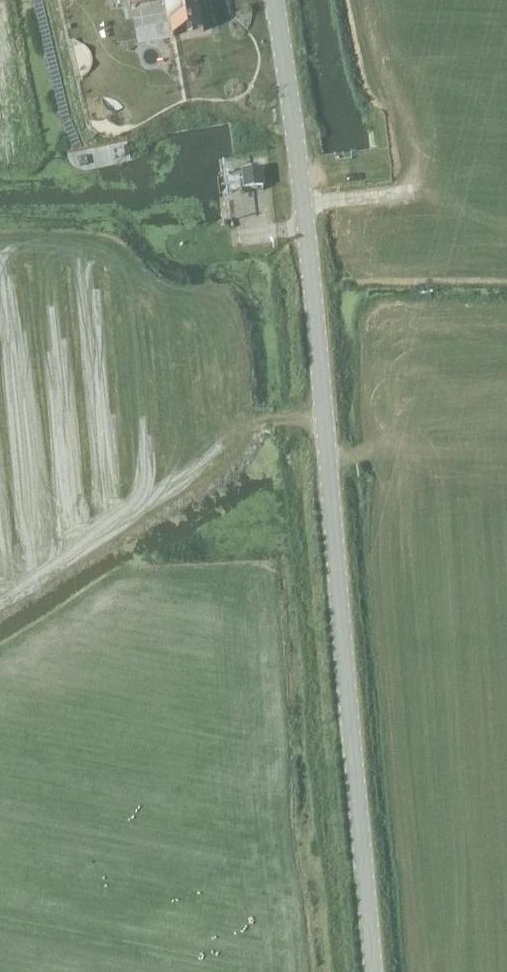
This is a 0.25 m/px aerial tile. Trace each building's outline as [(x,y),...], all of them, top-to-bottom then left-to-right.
[(172,36),(174,36),(173,31),(186,29),(186,31),(192,30),(192,28),(202,26),(202,31),(204,31),(199,0),(166,0),(172,36)] [(261,171),(263,171),(263,170),(245,172),(245,170),(243,170),(245,188),(243,189),(243,190),(262,188),(262,190),(263,190),(261,171)]
